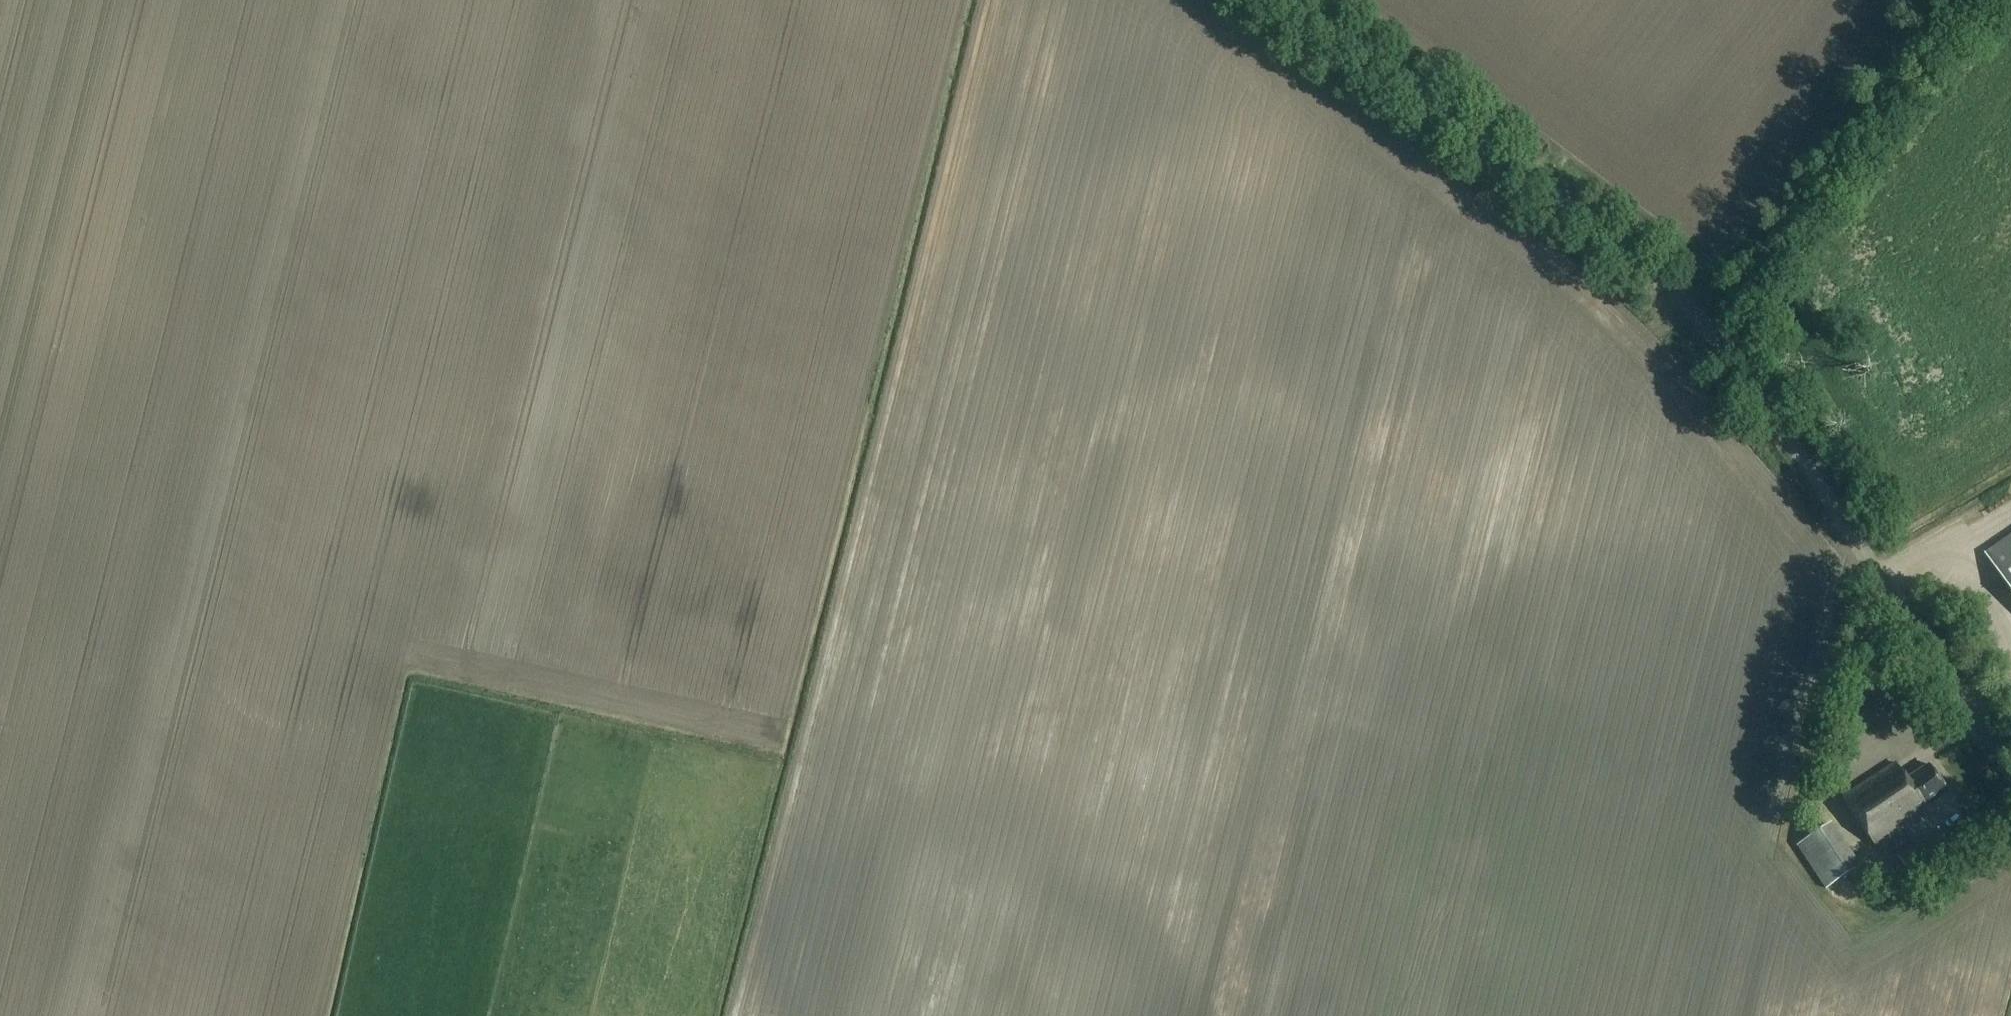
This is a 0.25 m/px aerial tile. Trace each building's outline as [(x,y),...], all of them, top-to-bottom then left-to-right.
[(1991,554),(2010,584),(2010,541),(1991,554)] [(1906,782),(1895,765),(1842,801),(1874,850),(1928,814),(1924,809),(1946,794),(1928,767),(1906,782)] [(1826,890),(1861,866),(1832,823),(1797,847),(1826,890)] [(1916,885),(1956,858),(1937,830),(1897,857),(1916,885)]
